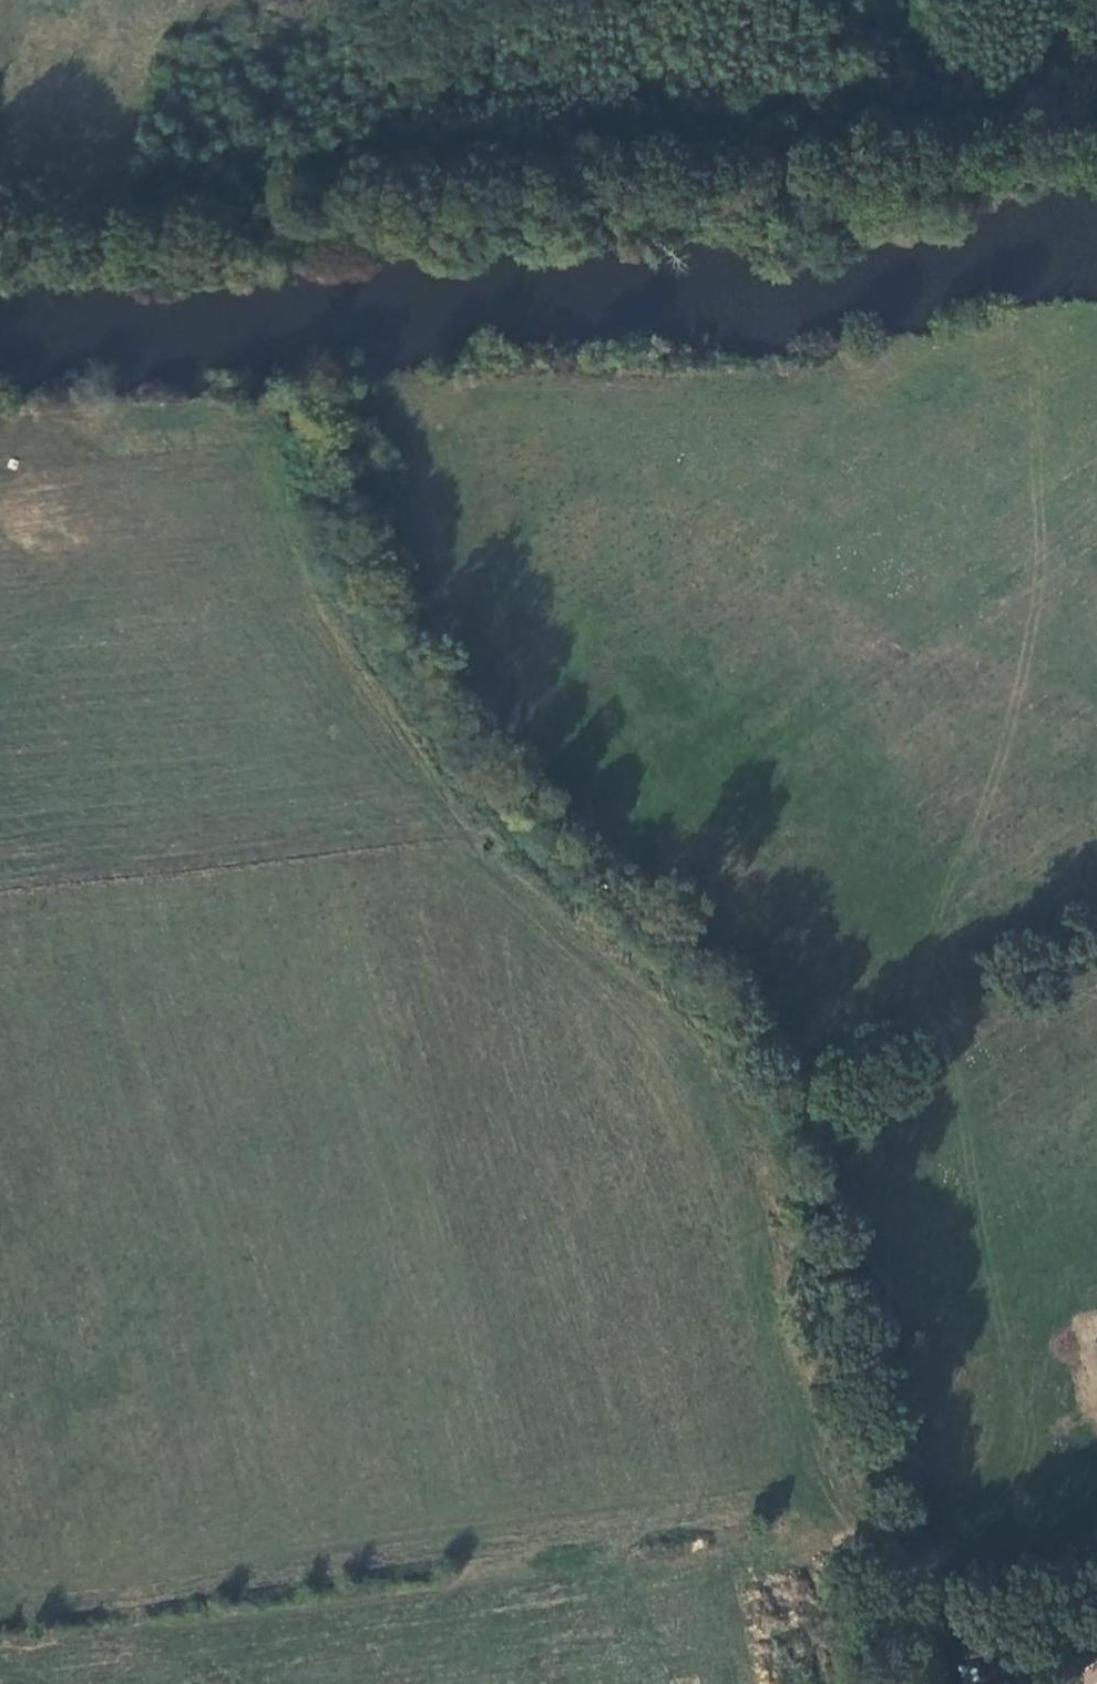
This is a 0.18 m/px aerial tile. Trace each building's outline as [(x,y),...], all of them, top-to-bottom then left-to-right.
[(1096,1679),(1096,1660),(1080,1668),(1088,1683),(1096,1679)]
